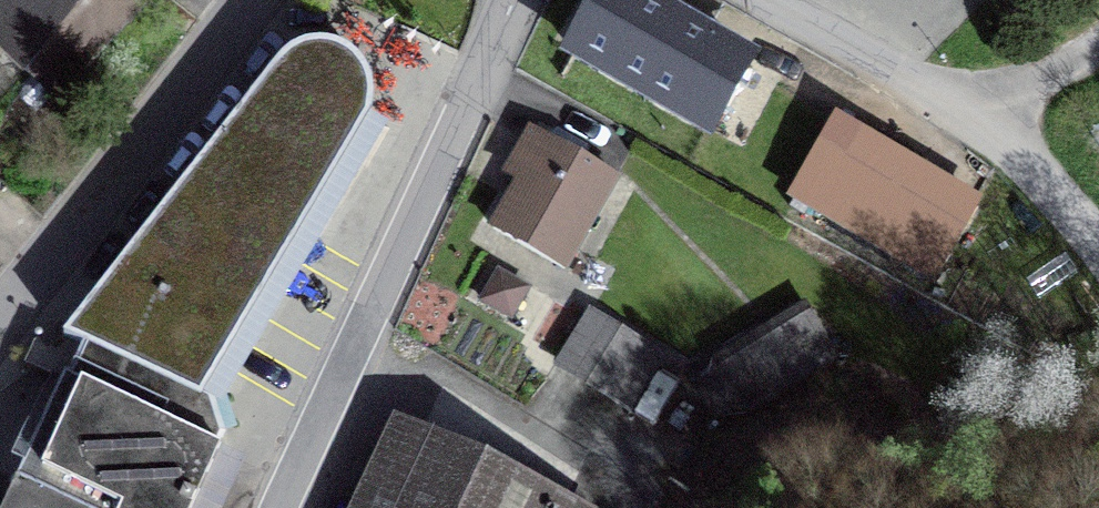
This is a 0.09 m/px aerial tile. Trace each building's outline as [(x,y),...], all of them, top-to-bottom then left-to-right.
[(57,84),(142,0),(0,0),(0,27),(57,84)] [(747,36),(685,0),(588,0),(561,46),(696,124),(747,36)] [(214,399),(375,131),(379,107),(375,82),(359,64),(327,57),(291,68),(75,348),(103,359),(48,497),(10,481),(0,504),(0,507),(193,507),(214,399)] [(926,264),(975,179),(832,96),(782,181),(926,264)] [(565,272),(621,179),(528,124),(501,170),(523,183),(495,230),(565,272)] [(834,359),(798,303),(693,370),(729,426),(834,359)] [(630,401),(661,347),(586,304),(555,358),(630,401)] [(583,500),(389,417),(351,507),(580,507),(583,500)]
